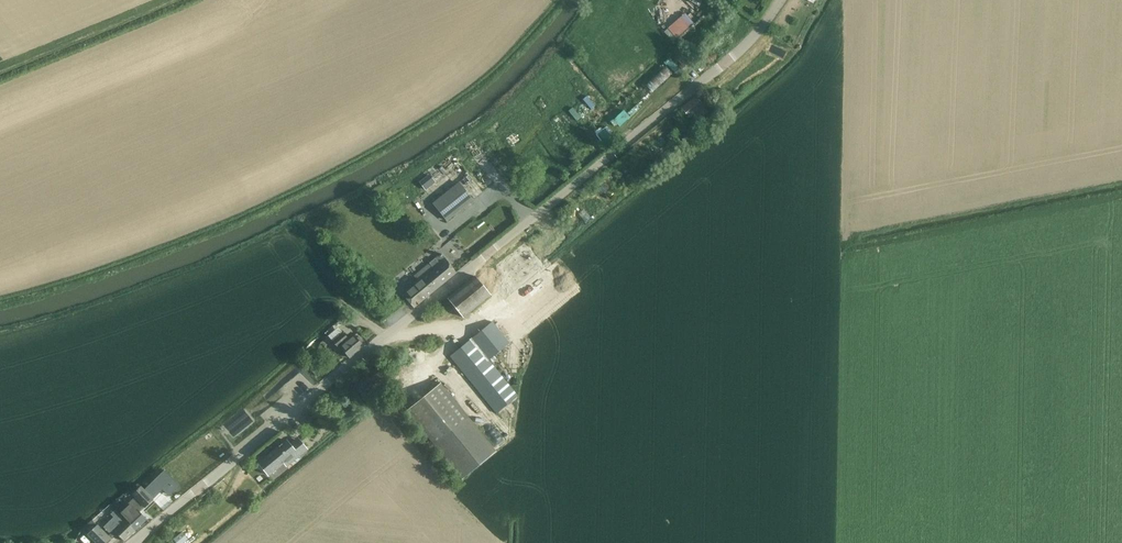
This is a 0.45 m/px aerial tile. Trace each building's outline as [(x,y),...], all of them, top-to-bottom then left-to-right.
[(714,3),(704,11),(707,15),(717,7),(714,3)] [(660,71),(645,85),(647,86),(652,92),(668,78),(662,73),(660,71)] [(682,108),(689,117),(695,124),(708,112),(695,96),(682,108)] [(714,110),(707,115),(711,120),(718,115),(714,110)] [(678,142),(681,146),(692,136),(687,129),(679,136),(681,139),(678,142)] [(435,182),(429,175),(420,183),(425,190),(435,182)] [(458,183),(432,203),(436,208),(440,213),(446,221),(472,201),(466,192),(462,187),(458,183)] [(604,183),(596,190),(600,195),(608,189),(604,183)] [(584,209),(579,214),(585,222),(590,217),(584,209)] [(526,246),(502,265),(513,279),(537,260),(526,246)] [(403,294),(407,299),(414,308),(456,273),(441,255),(414,277),(418,281),(403,294)] [(490,295),(479,282),(475,276),(448,298),(463,317),(490,295)] [(509,343),(499,330),(492,322),(450,356),(497,413),(518,396),(488,360),(509,343)] [(340,346),(347,354),(350,358),(366,344),(359,336),(356,338),(355,336),(350,341),(343,332),(333,341),(338,348),(340,346)] [(310,369),(316,376),(320,372),(318,369),(321,366),(317,362),(310,369)] [(496,451),(469,418),(441,384),(406,412),(435,448),(462,479),(496,451)] [(287,439),(257,463),(261,467),(268,476),(283,463),(286,467),(308,449),(298,437),(290,444),(287,439)] [(186,462),(179,468),(183,473),(182,475),(186,480),(194,473),(186,462)] [(168,476),(162,469),(160,468),(155,473),(156,474),(163,481),(168,476)] [(249,474),(243,479),(251,489),(257,484),(249,474)] [(140,487),(132,494),(137,499),(143,505),(145,507),(153,499),(140,487)] [(116,509),(136,529),(146,519),(138,511),(142,507),(133,499),(123,508),(120,505),(116,509)] [(124,541),(136,529),(116,509),(111,514),(114,517),(103,527),(112,536),(116,532),(124,541)] [(90,522),(82,530),(88,536),(89,535),(97,542),(108,542),(111,540),(98,526),(96,528),(90,522)]
